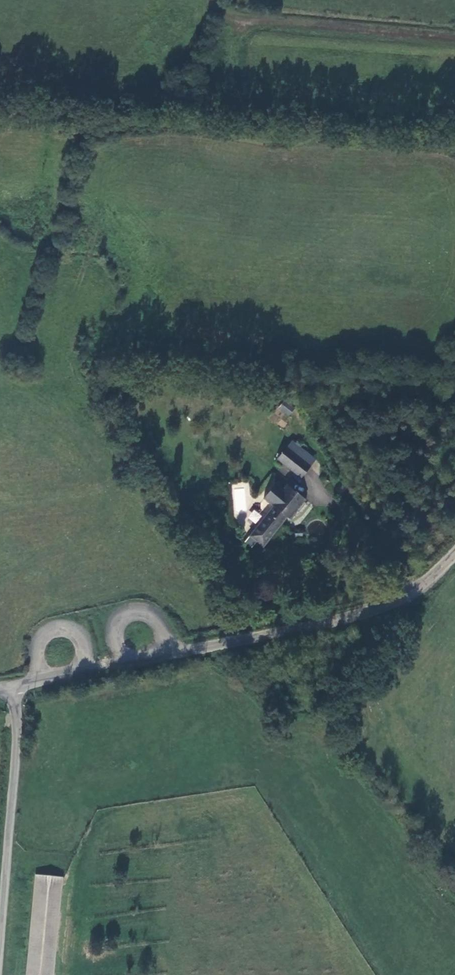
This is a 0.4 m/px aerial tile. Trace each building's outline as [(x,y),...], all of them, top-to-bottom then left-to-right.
[(289,415),(294,407),(283,401),(279,410),(289,415)] [(310,462),(314,457),(297,443),(293,448),(310,462)] [(293,448),(283,461),(297,472),(302,466),(305,469),(310,462),(293,448)] [(248,536),(261,546),(279,523),(275,520),(280,513),(290,520),(297,510),(300,512),(305,506),(302,504),(306,499),(295,491),(293,494),(283,487),(281,490),(273,483),(261,497),(271,505),(248,536)] [(293,494),(295,491),(286,484),(283,487),(293,494)] [(63,880),(39,878),(29,974),(53,974),(63,880)]
